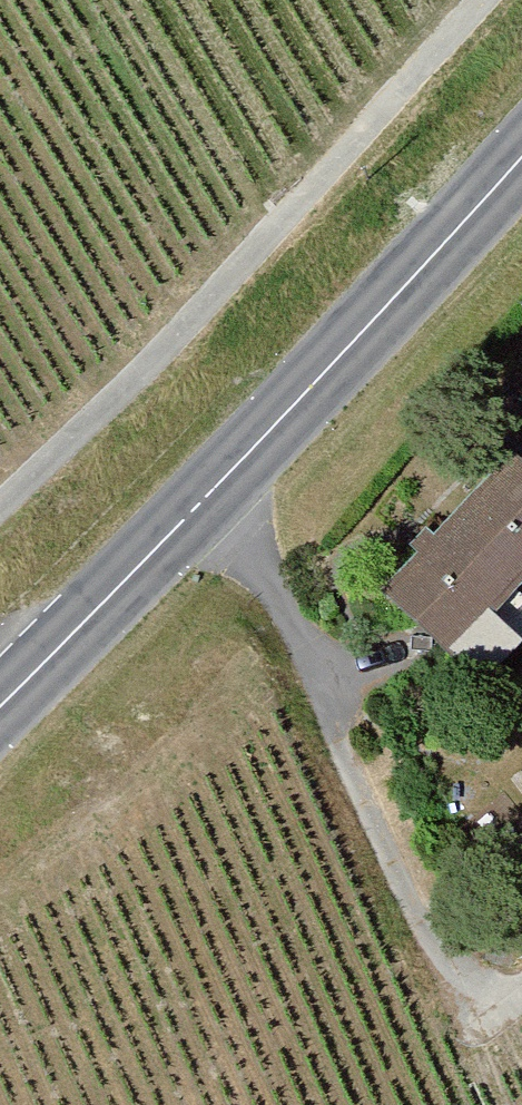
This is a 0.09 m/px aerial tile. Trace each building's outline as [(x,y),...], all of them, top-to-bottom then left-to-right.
[(400,596),(475,666),(521,617),(521,466),(400,596)]
